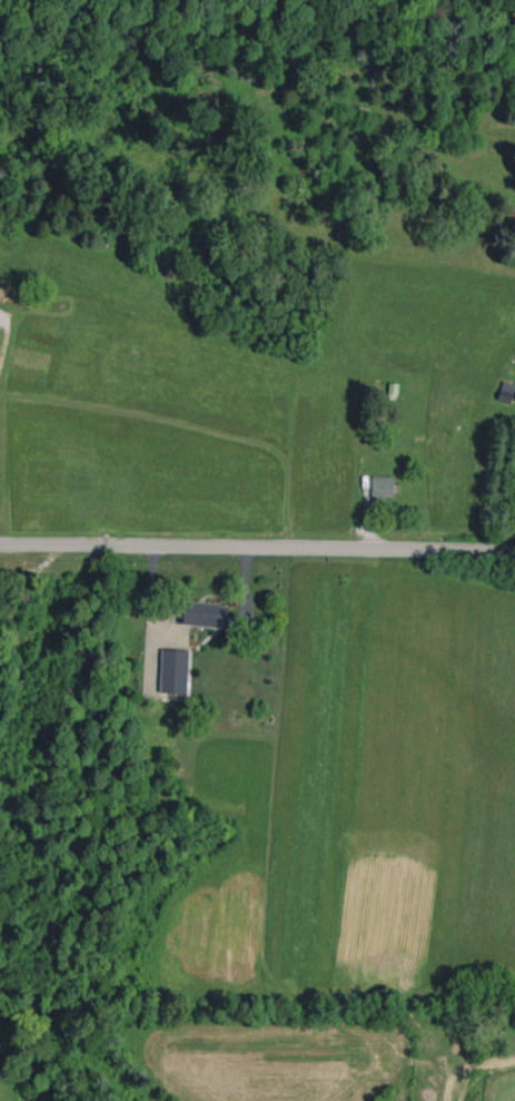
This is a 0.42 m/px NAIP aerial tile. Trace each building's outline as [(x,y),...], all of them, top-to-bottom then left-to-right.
[(373,498),(393,498),(394,476),(373,476),(373,498)] [(228,621),(229,603),(184,601),(183,625),(219,627),(219,621),(228,621)] [(188,694),(189,650),(162,649),(160,693),(188,694)]
